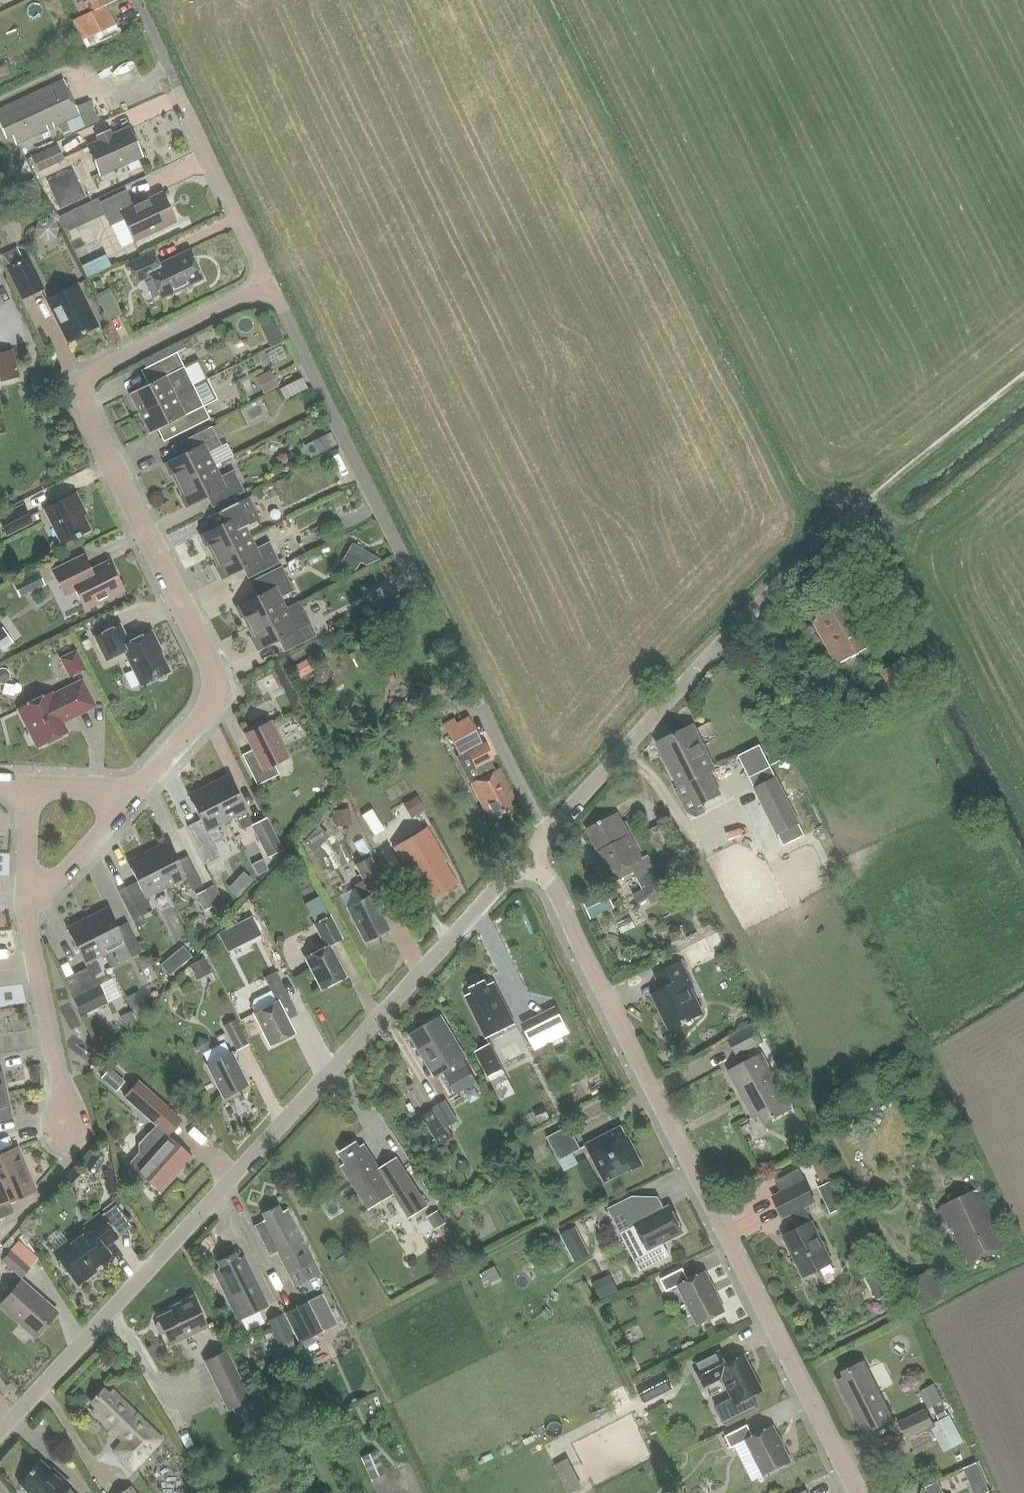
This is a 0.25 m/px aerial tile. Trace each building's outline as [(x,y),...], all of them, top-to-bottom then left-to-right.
[(114,3),(112,0),(73,0),(72,1),(80,18),(72,22),(82,43),(114,28),(104,8),(114,3)] [(0,67),(0,78),(9,74),(5,65),(0,67)] [(62,82),(0,110),(0,131),(4,140),(11,138),(14,146),(65,123),(70,135),(99,122),(89,102),(74,108),(62,82)] [(89,147),(101,174),(139,157),(127,130),(89,147)] [(50,178),(47,171),(64,163),(57,147),(31,159),(41,182),(50,178)] [(72,175),(51,185),(60,206),(81,196),(72,175)] [(33,179),(16,188),(23,202),(40,193),(33,179)] [(123,220),(133,242),(175,222),(161,194),(133,207),(126,191),(98,204),(109,227),(123,220)] [(24,259),(18,245),(3,253),(25,298),(44,289),(28,257),(24,259)] [(152,253),(127,265),(136,283),(149,277),(160,300),(202,280),(188,251),(158,265),(152,253)] [(105,255),(82,266),(88,279),(111,268),(105,255)] [(66,343),(98,327),(77,285),(46,301),(66,343)] [(280,332),(266,339),(269,346),(284,339),(280,332)] [(191,341),(183,345),(186,350),(194,347),(191,341)] [(147,385),(129,394),(139,414),(175,396),(169,385),(188,376),(177,355),(186,351),(182,342),(143,361),(146,368),(153,382),(147,385)] [(0,353),(0,381),(0,382),(20,377),(13,350),(0,353)] [(271,371),(257,377),(264,393),(278,387),(271,371)] [(188,376),(169,385),(175,396),(193,387),(188,376)] [(193,387),(175,396),(180,407),(199,398),(193,387)] [(175,396),(139,414),(148,434),(166,425),(173,438),(209,419),(199,398),(180,407),(175,396)] [(211,467),(213,467),(207,454),(221,447),(211,427),(179,443),(170,448),(176,458),(163,464),(169,476),(172,474),(177,485),(211,467)] [(330,434),(313,443),(319,455),(336,446),(330,434)] [(213,467),(211,467),(177,485),(182,495),(179,496),(185,508),(206,497),(212,508),(244,493),(233,471),(219,478),(213,467)] [(283,480),(273,485),(279,497),(289,491),(283,480)] [(62,544),(89,531),(77,508),(80,506),(74,494),(44,509),(62,544)] [(247,539),(249,538),(243,527),(257,520),(247,499),(215,515),(208,518),(213,529),(199,536),(205,547),(207,546),(213,556),(247,539)] [(0,516),(0,522),(6,535),(33,522),(24,504),(0,516)] [(249,538),(247,539),(213,556),(218,567),(215,568),(221,579),(242,569),(247,579),(279,563),(269,542),(255,549),(249,538)] [(352,543),(345,555),(350,558),(359,563),(362,564),(365,566),(381,559),(368,552),(357,546),(352,543)] [(84,610),(122,591),(108,562),(81,576),(74,561),(52,572),(64,595),(75,590),(84,610)] [(248,628),(285,610),(279,599),(293,591),(281,567),(249,583),(256,597),(235,607),(241,619),(243,617),(248,628)] [(44,583),(37,570),(12,582),(19,596),(44,583)] [(382,589),(367,596),(373,608),(388,600),(382,589)] [(837,665),(875,643),(850,598),(844,601),(841,595),(813,611),(819,620),(813,623),(837,665)] [(404,597),(385,606),(390,617),(409,608),(404,597)] [(299,603),(287,609),(297,630),(310,624),(305,616),(299,603)] [(316,636),(310,624),(297,630),(287,609),(285,610),(248,628),(253,638),(251,640),(257,651),(282,638),(288,650),(316,636)] [(119,625),(94,638),(106,661),(124,652),(140,686),(169,672),(149,632),(128,643),(119,625)] [(15,644),(4,629),(0,632),(0,655),(15,644)] [(77,650),(60,658),(70,678),(87,669),(77,650)] [(308,658),(293,666),(299,678),(314,670),(308,658)] [(914,691),(898,662),(881,672),(897,700),(914,691)] [(317,668),(314,678),(317,683),(322,684),(328,681),(330,671),(326,666),(321,665),(317,668)] [(3,684),(9,680),(10,674),(6,669),(0,669),(0,684),(3,684)] [(64,718),(65,720),(92,706),(81,683),(51,697),(50,694),(19,709),(30,732),(28,732),(27,736),(31,743),(34,744),(36,743),(38,747),(65,734),(59,721),(64,718)] [(453,719),(442,725),(448,736),(458,757),(457,758),(470,785),(485,814),(490,811),(494,818),(510,810),(506,803),(513,800),(498,771),(493,773),(487,761),(491,759),(482,742),(479,744),(470,725),(466,718),(455,724),(453,719)] [(256,757),(245,763),(257,786),(278,775),(273,765),(287,758),(269,722),(245,734),(256,757)] [(699,806),(720,795),(702,759),(707,756),(693,727),(658,745),(680,787),(687,783),(699,806)] [(799,808),(777,765),(756,776),(778,819),(799,808)] [(208,787),(225,820),(234,816),(242,830),(252,825),(228,777),(208,787)] [(216,825),(225,820),(208,787),(188,797),(206,833),(194,839),(206,864),(219,857),(213,844),(223,839),(216,825)] [(418,798),(404,806),(412,819),(425,811),(418,798)] [(376,808),(368,811),(376,832),(385,829),(376,808)] [(350,810),(335,812),(337,827),(352,826),(350,810)] [(268,818),(251,826),(268,858),(284,850),(268,818)] [(642,860),(621,819),(611,824),(609,820),(593,828),(592,827),(587,830),(598,852),(594,854),(610,885),(634,872),(644,890),(634,895),(639,904),(650,898),(653,904),(661,899),(657,892),(665,887),(649,856),(642,860)] [(799,824),(778,835),(783,845),(805,835),(799,824)] [(393,848),(400,859),(413,880),(415,878),(429,901),(456,884),(442,862),(445,860),(426,828),(393,848)] [(148,854),(164,887),(184,877),(191,891),(202,886),(187,856),(177,861),(168,843),(148,854)] [(140,916),(151,910),(144,897),(164,887),(148,854),(128,864),(136,881),(126,886),(140,916)] [(369,893),(381,887),(365,858),(354,864),(362,881),(369,893)] [(246,874),(230,891),(238,898),(253,882),(246,874)] [(388,929),(369,893),(362,881),(353,886),(361,901),(347,908),(364,942),(388,929)] [(587,909),(604,901),(600,891),(596,892),(593,886),(583,890),(586,897),(582,898),(587,909)] [(212,905),(205,890),(194,895),(202,910),(212,905)] [(319,896),(305,904),(315,924),(329,916),(319,896)] [(107,910),(87,920),(104,953),(112,949),(120,963),(142,952),(137,943),(126,949),(107,910)] [(328,946),(341,939),(329,916),(315,924),(314,925),(325,947),(305,958),(321,989),(344,977),(328,946)] [(251,917),(218,934),(227,953),(261,936),(251,917)] [(631,918),(617,924),(621,933),(634,927),(631,918)] [(87,920),(67,930),(91,978),(102,972),(94,958),(104,953),(87,920)] [(716,933),(703,939),(709,951),(721,944),(716,933)] [(277,936),(276,945),(283,945),(284,937),(277,936)] [(171,956),(160,965),(169,976),(181,967),(171,956)] [(626,956),(624,962),(630,964),(632,958),(626,956)] [(204,958),(189,967),(197,981),(212,972),(204,958)] [(702,1014),(690,990),(693,988),(680,962),(655,974),(662,988),(652,993),(670,1030),(702,1014)] [(270,1045),(293,1034),(281,1010),(292,1004),(275,972),(264,978),(276,1002),(254,1014),(270,1045)] [(487,1039),(514,1025),(494,984),(487,987),(485,981),(470,988),(473,994),(466,997),(487,1039)] [(107,1003),(97,984),(72,997),(82,1016),(107,1003)] [(141,996),(129,1002),(133,1010),(145,1004),(141,996)] [(131,1013),(120,1018),(127,1031),(135,1021),(131,1013)] [(539,1014),(524,1022),(535,1042),(549,1035),(539,1014)] [(456,1096),(476,1084),(466,1066),(464,1067),(461,1062),(466,1059),(440,1017),(409,1035),(431,1073),(439,1068),(456,1096)] [(249,1045),(235,1021),(223,1027),(236,1052),(249,1045)] [(754,1026),(727,1040),(736,1057),(763,1043),(754,1026)] [(223,1034),(216,1038),(218,1042),(226,1038),(223,1034)] [(503,1070),(491,1044),(476,1052),(488,1077),(503,1070)] [(223,1097),(246,1085),(230,1053),(207,1065),(223,1097)] [(766,1122),(791,1109),(763,1054),(729,1072),(752,1118),(761,1114),(766,1122)] [(110,1068),(101,1078),(115,1091),(124,1081),(110,1068)] [(138,1082),(125,1097),(153,1122),(166,1107),(138,1082)] [(0,1097),(0,1120),(10,1118),(5,1096),(0,1097)] [(445,1129),(457,1121),(444,1101),(432,1108),(433,1110),(420,1118),(437,1144),(449,1136),(445,1129)] [(544,1107),(534,1112),(540,1123),(550,1118),(544,1107)] [(634,1152),(620,1126),(585,1144),(604,1182),(631,1168),(632,1170),(642,1164),(636,1151),(634,1152)] [(580,1150),(568,1128),(547,1139),(558,1161),(580,1150)] [(160,1194),(192,1158),(166,1134),(134,1170),(160,1194)] [(368,1210),(394,1193),(364,1145),(359,1148),(356,1144),(340,1154),(346,1164),(341,1167),(368,1210)] [(25,1170),(16,1148),(0,1155),(0,1180),(25,1170)] [(95,1174),(104,1160),(94,1153),(84,1167),(95,1174)] [(817,1188),(830,1213),(845,1206),(832,1180),(834,1179),(826,1162),(814,1168),(823,1185),(817,1188)] [(791,1214),(798,1228),(782,1236),(803,1277),(831,1263),(804,1208),(815,1202),(799,1169),(775,1181),(781,1193),(773,1197),(783,1218),(791,1214)] [(13,1213),(9,1202),(34,1191),(25,1170),(0,1180),(0,1219),(13,1213)] [(429,1207),(413,1182),(398,1192),(414,1216),(429,1207)] [(969,1261),(1002,1245),(979,1194),(971,1198),(969,1194),(940,1207),(949,1228),(953,1227),(969,1261)] [(631,1198),(609,1209),(621,1232),(635,1225),(647,1249),(660,1242),(662,1241),(682,1231),(670,1207),(664,1210),(642,1221),(631,1198)] [(280,1213),(277,1207),(260,1215),(263,1221),(254,1226),(268,1256),(276,1252),(294,1287),(319,1274),(287,1210),(280,1213)] [(438,1211),(427,1218),(435,1230),(446,1223),(438,1211)] [(51,1251),(59,1262),(77,1287),(95,1273),(93,1270),(109,1258),(103,1250),(116,1240),(98,1215),(51,1251)] [(635,1225),(621,1232),(640,1271),(668,1257),(670,1257),(662,1241),(660,1242),(647,1249),(635,1225)] [(30,1268),(11,1251),(2,1261),(21,1278),(30,1268)] [(267,1306),(246,1262),(243,1257),(237,1260),(234,1252),(216,1261),(219,1268),(213,1271),(238,1321),(267,1306)] [(342,1256),(335,1261),(339,1267),(346,1262),(342,1256)] [(496,1265),(483,1272),(488,1282),(501,1276),(496,1265)] [(698,1323),(698,1324),(723,1312),(703,1272),(688,1280),(682,1268),(660,1279),(666,1291),(679,1285),(698,1323)] [(599,1298),(616,1290),(610,1275),(592,1283),(599,1298)] [(0,1306),(0,1308),(34,1338),(56,1313),(21,1282),(0,1306)] [(883,1284),(872,1290),(877,1300),(888,1295),(883,1284)] [(169,1345),(206,1327),(192,1298),(178,1305),(180,1308),(157,1319),(158,1322),(156,1323),(155,1327),(158,1333),(162,1335),(164,1334),(169,1345)] [(322,1332),(307,1302),(283,1314),(298,1344),(299,1343),(311,1337),(322,1332)] [(296,1348),(280,1315),(266,1322),(279,1348),(272,1351),(275,1358),(296,1348)] [(311,1337),(299,1343),(302,1349),(314,1343),(311,1337)] [(251,1401),(227,1351),(204,1362),(228,1413),(251,1401)] [(751,1396),(762,1390),(744,1355),(726,1364),(720,1352),(694,1365),(704,1386),(721,1377),(733,1399),(735,1404),(751,1396)] [(864,1432),(892,1418),(863,1361),(841,1372),(844,1377),(838,1380),(864,1432)] [(663,1372),(653,1377),(661,1391),(670,1386),(663,1372)] [(661,1391),(653,1377),(641,1383),(649,1398),(661,1391)] [(939,1380),(925,1386),(932,1405),(947,1399),(939,1380)] [(102,1390),(89,1403),(94,1407),(90,1411),(120,1441),(121,1441),(129,1450),(120,1460),(133,1472),(162,1443),(148,1429),(110,1391),(106,1394),(102,1390)] [(733,1399),(715,1408),(724,1427),(758,1410),(751,1396),(735,1404),(733,1399)] [(943,1407),(933,1412),(938,1420),(947,1415),(943,1407)] [(925,1409),(898,1422),(906,1439),(908,1438),(913,1450),(932,1441),(926,1429),(933,1426),(925,1409)] [(747,1425),(725,1436),(731,1448),(746,1440),(764,1475),(790,1461),(772,1426),(753,1436),(747,1425)] [(361,1458),(371,1480),(385,1473),(375,1451),(361,1458)] [(569,1491),(582,1484),(568,1456),(555,1463),(569,1491)] [(66,1491),(68,1489),(38,1462),(18,1484),(28,1492),(64,1492),(66,1491)] [(981,1479),(975,1466),(962,1472),(968,1485),(981,1479)] [(925,1487),(928,1492),(943,1492),(938,1481),(925,1487)]
